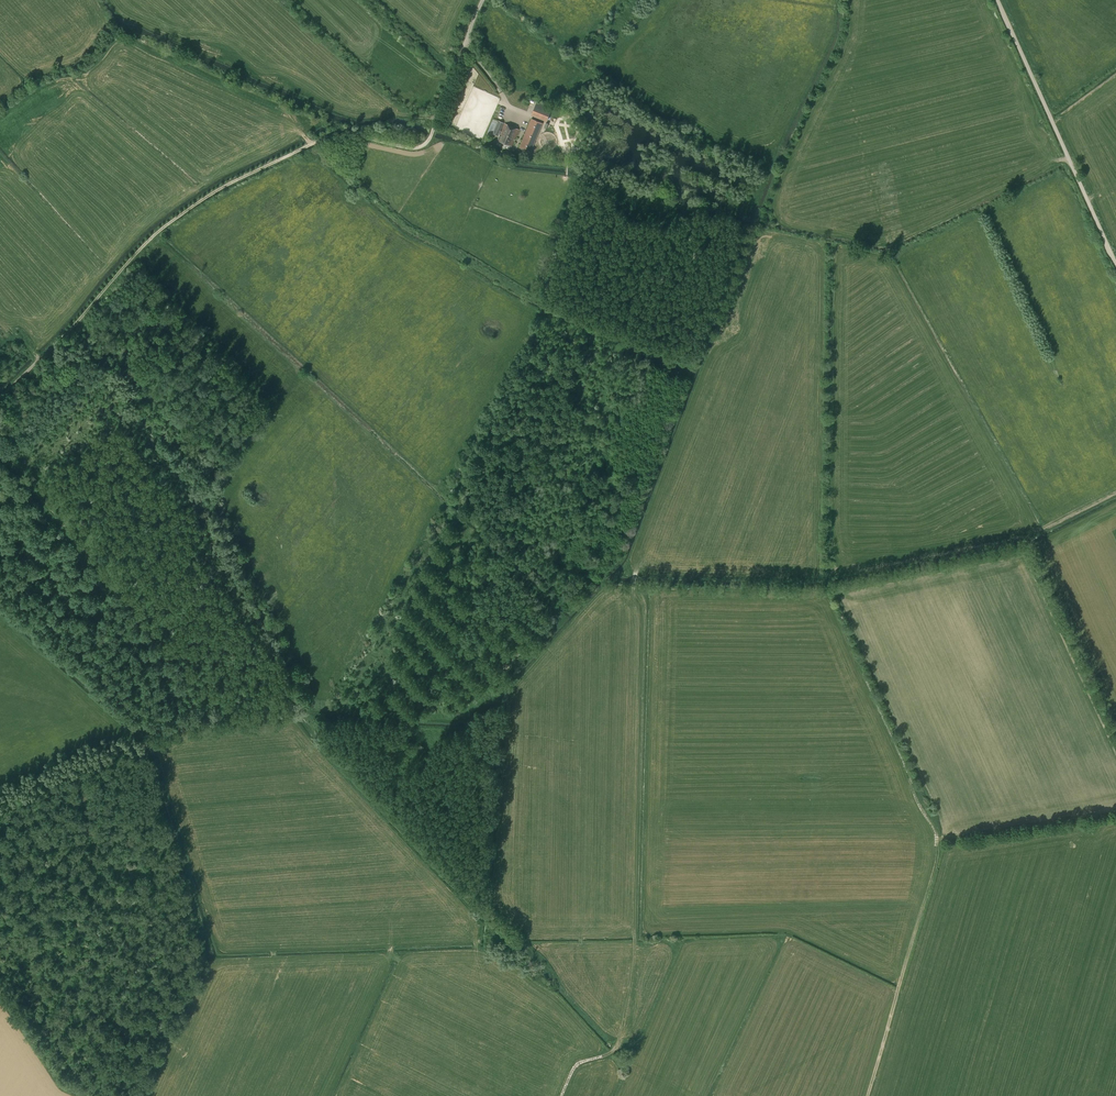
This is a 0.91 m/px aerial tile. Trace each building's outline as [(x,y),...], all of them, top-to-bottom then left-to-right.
[(547,120),(551,109),(537,103),(532,114),(547,120)] [(531,119),(519,148),(531,153),(543,123),(531,119)] [(500,132),(501,133),(498,140),(512,146),(519,130),(505,124),(502,132),(501,131),(504,123),(499,121),(493,133),(499,136),(500,132)]
